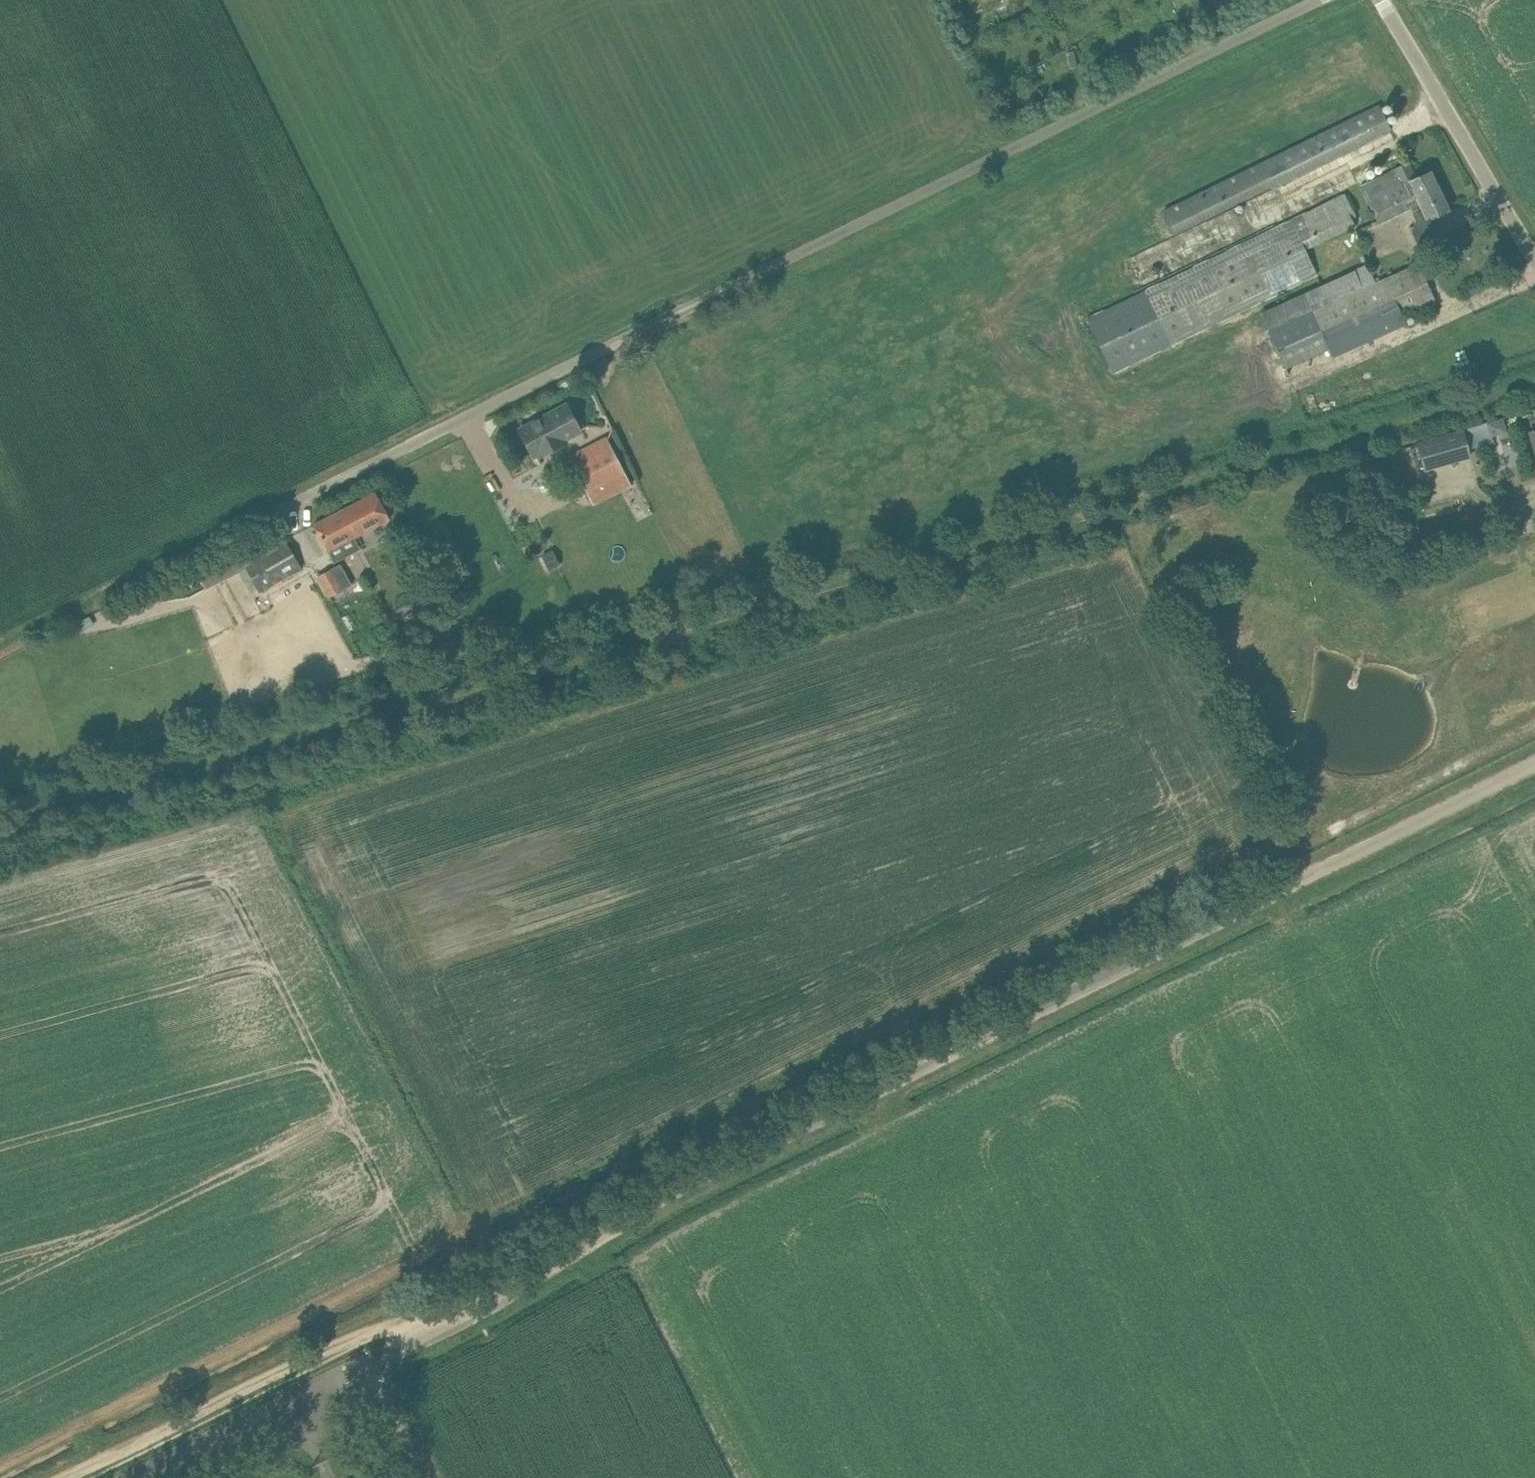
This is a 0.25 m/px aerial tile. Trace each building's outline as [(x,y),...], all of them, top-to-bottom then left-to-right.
[(1279,182),(1390,129),(1378,105),(1163,211),(1172,230),(1278,180),(1279,182)] [(1390,171),(1361,186),(1371,206),(1378,221),(1379,223),(1400,213),(1410,208),(1416,220),(1412,231),(1413,233),(1431,224),(1428,219),(1430,218),(1448,210),(1429,171),(1415,178),(1408,163),(1390,171)] [(1145,291),(1089,317),(1113,371),(1171,344),(1317,274),(1306,252),(1305,249),(1355,224),(1351,216),(1355,214),(1345,193),(1145,291)] [(1266,329),(1284,368),(1434,302),(1417,263),(1376,281),(1367,263),(1259,312),(1266,329)] [(567,403),(519,429),(534,456),(537,454),(538,456),(566,441),(565,439),(581,430),(581,429),(583,427),(572,408),(570,409),(567,403)] [(1503,417),(1496,419),(1500,433),(1507,431),(1503,417)] [(1425,469),(1470,456),(1463,431),(1417,444),(1425,469)] [(610,443),(571,463),(586,493),(589,492),(594,489),(626,473),(611,443),(610,443)] [(314,524),(327,550),(352,538),(389,518),(376,492),(314,524)] [(286,539),(244,563),(259,592),(301,568),(286,539)] [(551,551),(543,555),(550,569),(559,565),(551,551)] [(351,586),(350,583),(340,564),(318,576),(329,597),(351,586)] [(359,578),(365,590),(374,585),(368,573),(359,578)] [(342,1412),(334,1409),(331,1417),(339,1420),(342,1412)]
